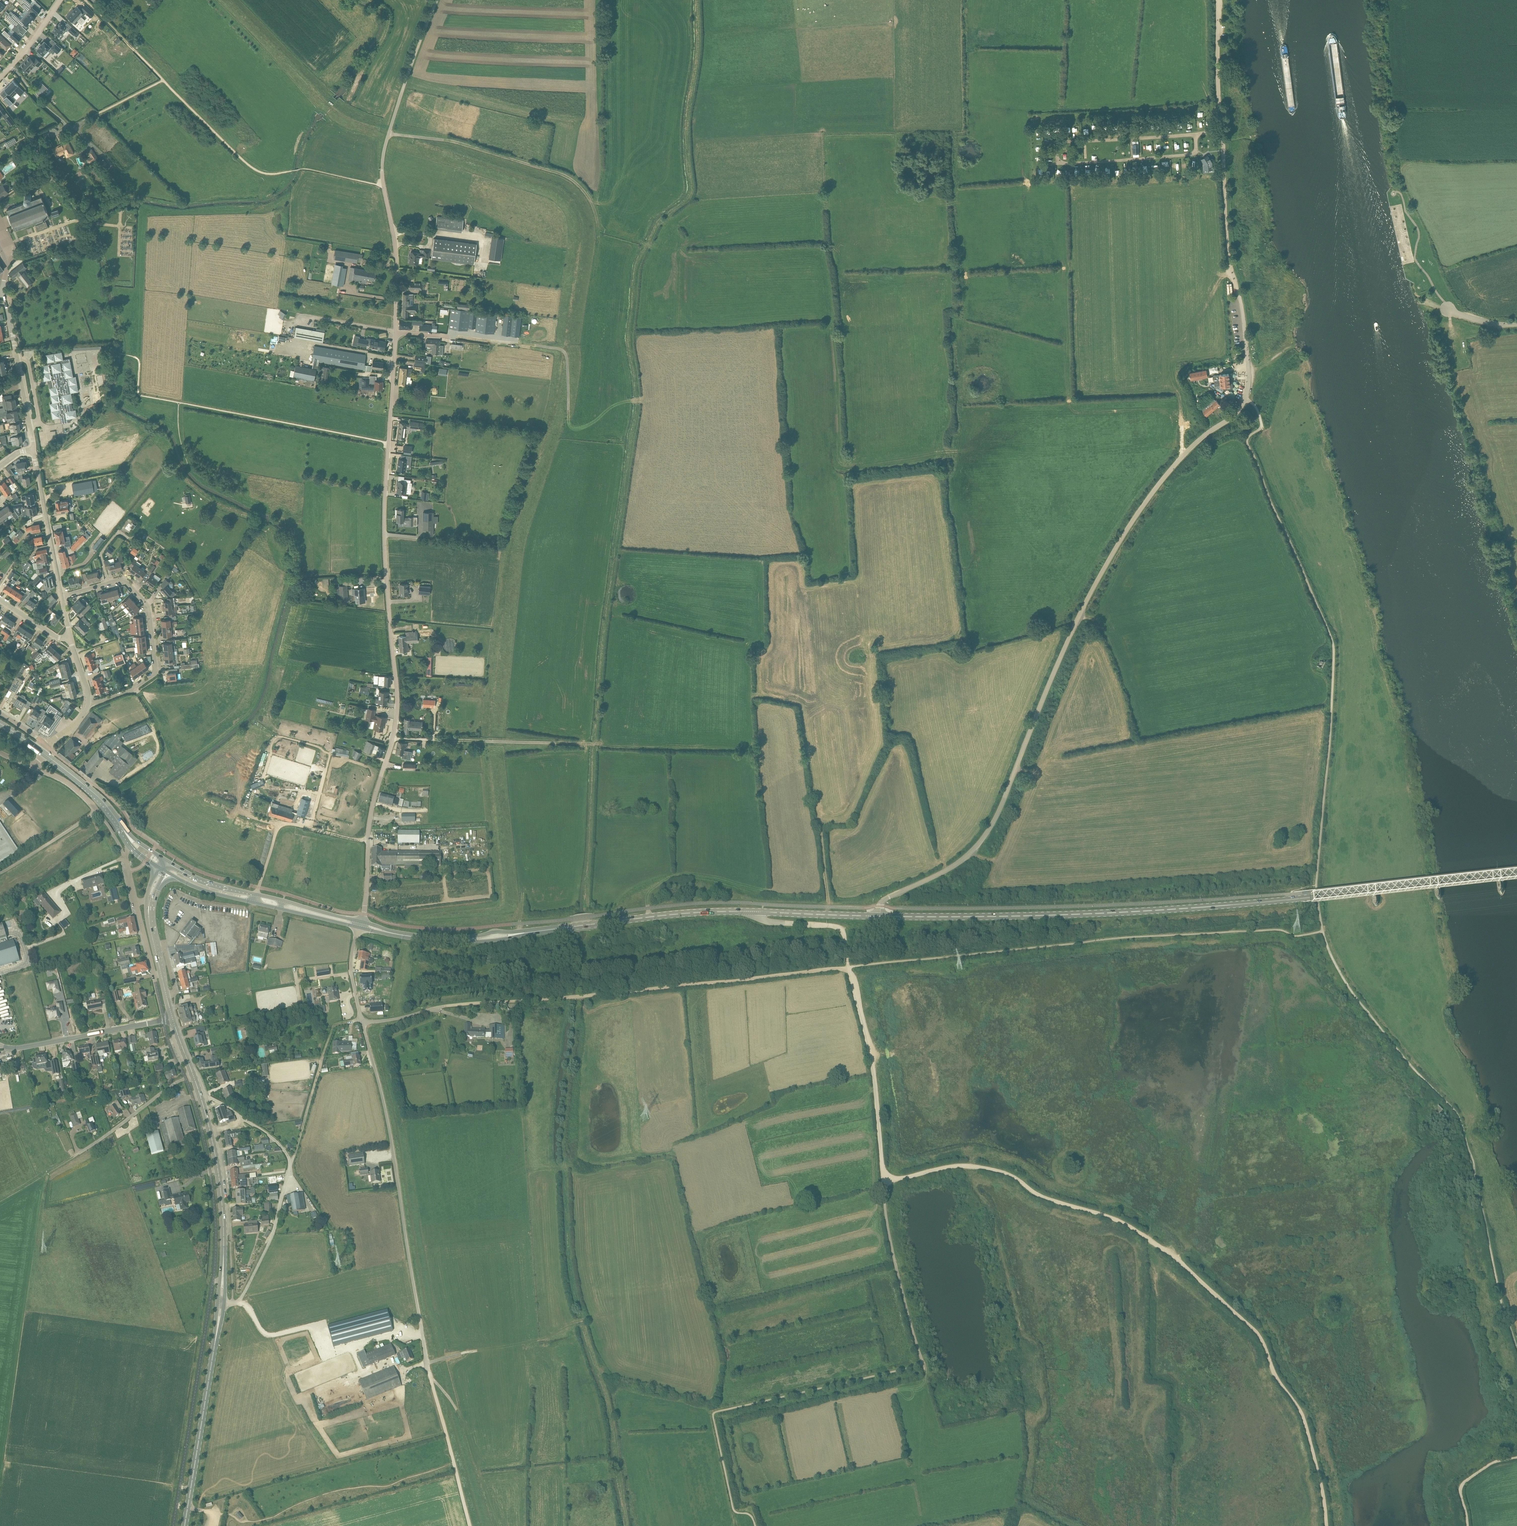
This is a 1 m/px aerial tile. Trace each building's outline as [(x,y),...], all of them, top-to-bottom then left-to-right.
[(24,2),(24,3),(35,12),(37,14),(41,10),(40,9),(41,7),(37,2),(33,6),(27,0),(26,0),(24,2)] [(24,3),(22,6),(28,12),(25,16),(32,22),(36,18),(33,15),(35,12),(24,3)] [(70,12),(66,16),(76,24),(79,21),(82,24),(85,20),(82,17),(86,13),(91,17),(94,14),(85,6),(82,9),(83,10),(82,11),(77,7),(72,13),(70,12)] [(14,14),(12,16),(22,26),(24,24),(28,27),(32,22),(25,16),(21,20),(14,13),(14,14)] [(7,16),(6,18),(13,25),(13,26),(11,28),(14,31),(21,37),(27,30),(22,26),(12,16),(10,14),(9,14),(7,16)] [(55,28),(53,31),(56,34),(55,35),(58,38),(62,34),(63,34),(66,31),(65,30),(67,28),(61,22),(58,25),(57,24),(55,27),(55,28)] [(72,27),(69,30),(74,35),(77,32),(72,27)] [(5,30),(2,33),(13,43),(15,40),(18,42),(21,38),(21,37),(14,31),(11,35),(5,30)] [(4,54),(2,52),(5,49),(6,50),(11,45),(0,34),(0,59),(4,54)] [(39,47),(37,50),(39,52),(43,55),(48,50),(53,54),(55,52),(57,53),(61,49),(55,44),(52,48),(47,44),(45,41),(42,44),(41,43),(39,46),(39,47)] [(33,60),(29,57),(20,66),(28,73),(36,64),(38,66),(41,63),(36,57),(33,60)] [(13,80),(10,84),(5,88),(4,89),(9,94),(7,96),(14,103),(16,100),(14,96),(18,92),(21,95),(25,92),(18,85),(15,81),(13,80)] [(7,96),(3,100),(10,106),(14,103),(7,96)] [(5,119),(10,126),(14,123),(9,116),(5,119)] [(14,138),(8,141),(11,146),(17,142),(14,138)] [(60,155),(60,154),(64,152),(66,154),(67,154),(68,156),(74,153),(67,141),(62,144),(62,145),(60,146),(60,145),(53,149),(57,157),(60,155)] [(92,149),(88,152),(91,156),(87,159),(90,164),(98,158),(92,149)] [(1206,154),(1200,158),(1203,163),(1203,168),(1211,167),(1210,160),(1206,154)] [(9,193),(8,191),(12,188),(7,181),(3,184),(0,186),(0,199),(9,193)] [(46,221),(45,219),(49,217),(41,196),(32,200),(31,198),(31,197),(32,196),(32,195),(31,194),(31,193),(30,193),(30,192),(29,192),(28,192),(27,192),(26,193),(25,193),(25,194),(25,195),(25,196),(25,197),(25,198),(26,198),(26,199),(27,199),(28,199),(28,201),(7,210),(15,231),(36,222),(37,224),(36,225),(38,231),(48,227),(46,221)] [(464,220),(437,216),(435,228),(462,232),(464,220)] [(501,260),(504,239),(492,237),(489,259),(501,260)] [(431,258),(474,264),(477,244),(434,238),(431,258)] [(334,259),(357,262),(357,259),(362,260),(363,255),(347,252),(348,248),(344,247),(343,251),(335,250),(334,259)] [(419,253),(420,253),(411,252),(410,263),(418,264),(419,256),(423,257),(429,258),(429,251),(424,250),(424,253),(419,253)] [(23,262),(9,273),(13,278),(18,274),(23,279),(21,281),(26,287),(35,281),(25,269),(27,267),(23,262)] [(331,284),(344,286),(347,268),(343,267),(343,266),(335,264),(331,284)] [(348,280),(366,283),(367,279),(374,280),(376,271),(350,267),(348,280)] [(413,294),(403,294),(402,317),(408,317),(408,312),(410,312),(415,312),(415,313),(418,313),(418,305),(413,305),(413,294)] [(449,329),(468,331),(468,327),(476,328),(475,331),(494,334),(496,314),(451,309),(449,329)] [(280,310),(278,314),(280,315),(279,317),(284,319),(287,314),(280,310)] [(502,334),(519,336),(521,316),(504,315),(502,334)] [(412,324),(412,320),(399,320),(399,329),(412,329),(412,324)] [(306,328),(304,339),(323,342),(325,332),(306,328)] [(369,339),(359,337),(358,345),(367,347),(367,345),(370,346),(371,341),(369,340),(369,339)] [(371,339),(371,341),(370,346),(369,347),(384,350),(386,342),(371,339)] [(426,339),(426,345),(432,345),(432,349),(432,354),(443,354),(443,345),(439,345),(440,340),(426,339)] [(314,346),(312,360),(314,361),(319,362),(363,369),(366,355),(314,346)] [(48,364),(41,365),(44,381),(48,380),(50,387),(50,388),(52,403),(50,403),(53,419),(61,417),(62,423),(71,421),(70,418),(77,417),(76,409),(73,410),(71,402),(73,402),(71,393),(79,391),(76,376),(73,376),(70,361),(70,358),(63,359),(62,352),(46,354),(48,362),(48,364)] [(372,366),(372,368),(383,369),(384,362),(373,361),(372,366)] [(295,365),(293,377),(315,380),(317,369),(317,368),(313,368),(295,365)] [(318,381),(327,383),(330,367),(321,366),(318,381)] [(399,367),(397,384),(411,386),(412,380),(411,379),(411,378),(412,369),(399,367)] [(1189,372),(1191,379),(1208,376),(1206,369),(1189,372)] [(1220,374),(1214,375),(1215,386),(1221,385),(1221,386),(1223,385),(1223,389),(1228,389),(1233,389),(1231,373),(1226,374),(1220,374)] [(370,378),(362,378),(362,387),(375,387),(375,389),(383,389),(383,381),(376,381),(376,376),(370,376),(370,378)] [(11,395),(5,396),(6,399),(3,399),(5,409),(17,407),(15,399),(12,399),(11,395)] [(1203,411),(1207,416),(1220,405),(1216,400),(1215,401),(1212,398),(1207,402),(1207,403),(1201,409),(1203,411)] [(16,419),(19,419),(17,411),(5,413),(4,412),(0,412),(0,418),(7,416),(8,421),(12,420),(16,420),(16,419)] [(399,422),(397,438),(405,439),(406,427),(418,428),(419,422),(410,421),(410,424),(407,424),(407,423),(399,422)] [(14,424),(10,425),(10,428),(11,432),(15,431),(21,430),(19,423),(14,424)] [(12,440),(12,441),(16,440),(17,444),(23,443),(22,435),(16,436),(16,437),(12,437),(12,438),(12,440)] [(399,458),(397,470),(405,471),(406,463),(410,464),(411,456),(407,456),(407,459),(399,458)] [(20,462),(16,463),(17,466),(18,470),(18,474),(21,473),(22,473),(25,473),(24,469),(27,468),(26,461),(20,462)] [(15,475),(14,476),(15,478),(16,478),(16,479),(18,479),(19,481),(24,481),(24,485),(30,484),(29,476),(22,478),(21,473),(18,474),(15,474),(15,475)] [(2,490),(8,486),(6,483),(9,481),(8,479),(5,481),(4,481),(0,483),(0,487),(2,490)] [(398,485),(397,492),(406,494),(406,493),(410,494),(411,488),(407,488),(408,482),(410,483),(411,480),(404,479),(404,481),(397,481),(397,485),(398,485)] [(92,480),(72,484),(74,495),(94,491),(92,480)] [(8,486),(2,490),(6,495),(12,492),(11,491),(15,489),(15,488),(17,486),(14,482),(8,486)] [(23,500),(27,499),(28,504),(35,502),(34,493),(26,495),(22,496),(23,500)] [(56,499),(56,502),(58,512),(62,511),(62,512),(66,511),(65,511),(72,509),(70,502),(68,502),(68,500),(61,501),(60,501),(60,499),(56,499)] [(8,505),(2,509),(8,517),(10,514),(13,512),(8,505)] [(29,514),(29,515),(37,513),(36,506),(29,507),(27,507),(22,508),(22,512),(23,513),(23,515),(29,514)] [(2,509),(0,511),(0,525),(9,518),(8,517),(2,509)] [(409,521),(409,525),(417,525),(417,517),(409,517),(403,517),(403,509),(401,509),(397,509),(397,522),(403,522),(403,521),(409,521)] [(434,536),(434,512),(423,512),(423,530),(427,530),(427,536),(434,536)] [(25,525),(26,528),(27,532),(32,530),(33,532),(40,530),(39,524),(32,525),(31,522),(25,525)] [(19,530),(17,532),(12,538),(13,540),(12,541),(15,544),(19,540),(18,539),(24,534),(19,530)] [(67,547),(68,550),(70,547),(70,546),(71,545),(69,536),(63,537),(61,530),(55,531),(57,543),(64,542),(65,548),(67,547)] [(65,549),(66,555),(75,551),(74,551),(86,539),(82,535),(72,546),(70,548),(70,547),(68,550),(67,547),(65,548),(65,549)] [(29,541),(33,550),(35,547),(37,547),(37,544),(43,543),(42,536),(34,537),(34,538),(29,541)] [(101,536),(95,543),(99,547),(105,540),(101,536)] [(106,550),(111,554),(115,550),(110,546),(106,550)] [(34,558),(35,558),(41,557),(40,554),(43,554),(43,553),(44,553),(44,554),(47,553),(46,549),(36,551),(37,555),(34,555),(34,558)] [(66,556),(66,555),(65,549),(59,551),(63,567),(71,564),(76,559),(75,553),(74,553),(74,554),(66,556)] [(8,550),(2,555),(5,558),(11,553),(8,550)] [(48,560),(47,553),(44,554),(44,553),(43,553),(43,554),(40,554),(41,557),(35,558),(38,568),(43,567),(42,561),(48,560)] [(120,561),(114,562),(117,571),(120,571),(120,569),(123,568),(122,565),(125,564),(122,556),(119,557),(120,561)] [(134,575),(135,574),(134,573),(140,567),(135,564),(137,561),(134,558),(129,565),(132,567),(129,570),(132,572),(131,573),(134,575)] [(114,562),(113,559),(105,561),(107,569),(110,568),(111,572),(114,571),(115,572),(117,571),(114,562)] [(22,565),(27,570),(32,565),(27,560),(22,565)] [(134,573),(135,574),(137,575),(136,576),(141,580),(146,573),(143,571),(144,570),(140,567),(134,573)] [(98,571),(92,572),(94,580),(100,579),(98,572),(101,571),(100,568),(98,569),(98,571)] [(87,572),(83,573),(85,580),(87,580),(88,582),(94,580),(92,572),(88,573),(87,572)] [(153,577),(154,575),(152,573),(146,581),(153,586),(157,580),(153,577)] [(33,582),(36,585),(42,579),(39,576),(33,582)] [(46,589),(48,591),(51,587),(55,587),(52,576),(46,577),(46,578),(44,579),(46,589)] [(69,578),(71,587),(81,584),(84,583),(83,578),(80,579),(79,576),(69,578)] [(161,584),(162,584),(164,586),(165,587),(161,590),(167,596),(168,595),(170,597),(173,597),(175,595),(175,593),(174,592),(172,592),(173,591),(168,586),(171,582),(165,578),(161,584)] [(3,590),(8,593),(12,587),(9,585),(12,582),(9,581),(7,584),(3,590)] [(339,583),(334,583),(335,599),(339,599),(340,602),(347,602),(347,599),(348,598),(347,585),(339,586),(339,583)] [(400,584),(400,595),(408,595),(408,584),(400,584)] [(115,589),(112,590),(114,598),(120,596),(119,593),(122,593),(120,586),(115,588),(115,589)] [(419,594),(430,595),(430,587),(420,586),(419,594)] [(8,593),(14,597),(18,591),(12,587),(8,593)] [(352,589),(352,594),(355,594),(356,602),(364,602),(364,595),(365,595),(364,588),(359,588),(358,588),(352,589)] [(33,589),(28,594),(32,597),(36,592),(33,589)] [(18,591),(14,597),(19,600),(23,595),(26,597),(28,594),(22,590),(21,593),(18,591)] [(106,590),(106,592),(108,600),(114,598),(112,590),(109,591),(108,590),(106,590)] [(106,592),(103,593),(103,591),(97,593),(99,599),(102,598),(102,601),(108,600),(106,592)] [(41,605),(47,610),(57,600),(52,594),(41,605)] [(122,602),(126,606),(133,600),(129,596),(122,602)] [(163,605),(163,608),(172,607),(172,602),(174,601),(174,597),(168,598),(168,601),(164,601),(164,605),(163,605)] [(25,604),(32,609),(36,603),(35,603),(37,600),(35,598),(33,601),(29,598),(25,604)] [(73,606),(80,613),(89,603),(83,598),(80,601),(79,600),(73,606)] [(126,606),(130,610),(137,604),(133,600),(126,606)] [(137,604),(130,610),(134,614),(140,608),(137,604)] [(172,607),(163,608),(163,610),(165,610),(165,613),(169,613),(170,616),(171,616),(175,616),(175,615),(176,615),(175,612),(173,612),(172,607)] [(48,619),(55,624),(61,616),(56,613),(53,611),(48,619)] [(1,625),(3,622),(6,624),(10,618),(4,615),(0,620),(0,624),(1,625)] [(75,625),(84,634),(89,628),(88,627),(92,624),(89,621),(89,622),(87,619),(84,616),(75,625)] [(99,630),(108,628),(105,617),(100,618),(101,621),(97,623),(99,630)] [(15,622),(10,618),(6,624),(3,628),(8,632),(11,628),(15,622)] [(19,633),(23,635),(26,629),(20,625),(16,631),(14,635),(16,636),(19,633)] [(26,629),(23,635),(27,638),(24,642),(27,643),(28,641),(29,640),(33,634),(26,629)] [(399,636),(400,652),(407,651),(406,642),(418,641),(417,634),(416,634),(416,631),(404,632),(404,636),(399,636)] [(32,646),(34,648),(37,644),(40,646),(44,641),(37,637),(34,642),(34,643),(32,646)] [(164,649),(172,648),(175,648),(175,646),(172,646),(172,642),(174,642),(173,639),(167,640),(167,643),(162,643),(162,646),(164,646),(164,649)] [(40,652),(36,657),(39,660),(41,657),(42,658),(43,657),(45,657),(47,655),(49,657),(56,650),(50,645),(46,650),(47,650),(42,654),(40,652)] [(34,659),(36,657),(40,652),(37,650),(31,656),(34,659)] [(61,655),(56,650),(49,657),(54,662),(57,659),(57,660),(61,655)] [(94,652),(85,655),(87,663),(94,660),(93,656),(95,655),(94,652)] [(122,653),(113,656),(116,665),(125,662),(122,653)] [(166,661),(170,661),(170,664),(176,663),(176,660),(174,660),(173,654),(163,655),(164,658),(165,658),(166,661)] [(1325,661),(1318,657),(1314,664),(1321,668),(1325,661)] [(94,660),(87,663),(90,670),(99,666),(98,663),(100,662),(98,659),(94,660)] [(137,661),(144,671),(149,668),(144,661),(141,662),(139,659),(137,661)] [(59,667),(60,671),(70,668),(68,661),(63,662),(62,663),(59,664),(59,667)] [(135,663),(133,664),(140,674),(144,671),(139,664),(137,665),(135,663)] [(140,674),(133,664),(131,666),(132,668),(130,670),(135,677),(140,674)] [(70,668),(60,671),(62,678),(66,677),(72,676),(70,668)] [(176,673),(178,673),(177,668),(165,670),(166,674),(167,674),(168,681),(177,680),(176,673)] [(12,691),(7,700),(11,702),(11,701),(14,703),(17,697),(19,694),(16,693),(18,692),(18,691),(19,690),(19,689),(20,688),(20,687),(22,686),(21,685),(23,684),(22,683),(24,680),(18,677),(19,675),(21,677),(22,673),(18,671),(16,675),(17,676),(9,689),(12,691)] [(93,679),(95,686),(102,684),(101,680),(103,679),(102,676),(93,679)] [(378,684),(378,685),(379,685),(381,685),(384,685),(391,686),(391,676),(385,676),(382,676),(379,676),(378,684)] [(65,686),(66,690),(75,688),(73,681),(67,682),(68,683),(64,684),(64,687),(65,686)] [(102,684),(95,686),(97,693),(107,690),(106,687),(104,687),(102,684)] [(75,688),(66,690),(67,694),(67,697),(71,696),(71,697),(77,695),(75,688)] [(382,703),(386,703),(387,703),(387,697),(388,697),(388,692),(379,691),(379,697),(376,697),(376,703),(382,703)] [(17,697),(14,703),(13,704),(22,709),(26,702),(25,702),(27,699),(26,698),(26,696),(22,694),(21,695),(19,694),(17,697)] [(39,696),(36,694),(34,698),(36,700),(36,701),(39,703),(40,702),(41,703),(42,702),(43,700),(43,699),(40,697),(39,696)] [(423,706),(435,707),(436,699),(423,698),(423,706)] [(64,705),(65,706),(62,710),(65,712),(65,711),(70,715),(74,709),(70,705),(72,703),(68,700),(67,699),(66,699),(64,701),(66,702),(64,705)] [(33,710),(30,714),(32,715),(31,716),(35,719),(35,717),(37,718),(39,715),(42,717),(44,713),(46,711),(43,709),(40,712),(34,708),(33,710)] [(374,728),(383,730),(384,722),(385,723),(386,717),(374,715),(375,710),(368,708),(368,709),(362,708),(362,711),(367,712),(366,719),(375,721),(374,728)] [(80,732),(87,737),(88,736),(89,736),(99,724),(102,720),(91,711),(89,714),(78,728),(82,730),(80,732)] [(40,720),(42,722),(43,721),(44,722),(41,727),(46,731),(50,734),(52,731),(62,717),(58,714),(57,713),(52,719),(47,715),(44,713),(42,717),(40,720)] [(404,732),(409,733),(409,729),(422,730),(423,722),(410,721),(410,719),(405,718),(404,732)] [(119,738),(121,736),(116,733),(108,736),(103,742),(84,766),(83,765),(82,766),(79,769),(89,778),(93,773),(92,772),(104,757),(107,759),(106,760),(108,758),(115,764),(109,770),(120,778),(123,775),(137,757),(121,744),(123,742),(119,738)] [(80,745),(72,739),(72,738),(63,747),(62,747),(57,752),(69,762),(72,758),(75,754),(73,753),(80,745)] [(80,748),(83,751),(86,748),(88,749),(92,745),(87,741),(80,748)] [(364,750),(371,753),(373,748),(377,750),(376,754),(382,756),(385,748),(375,744),(375,743),(367,741),(365,746),(364,750)] [(398,742),(396,754),(402,755),(402,758),(410,759),(412,752),(403,750),(404,748),(406,748),(406,743),(398,742)] [(335,747),(334,753),(348,756),(349,750),(335,747)] [(353,758),(358,760),(361,753),(354,750),(352,755),(354,756),(354,757),(353,758)] [(250,785),(252,790),(265,784),(262,779),(250,785)] [(381,794),(378,803),(392,806),(393,804),(400,806),(402,800),(400,799),(399,800),(394,798),(395,797),(381,794)] [(3,804),(15,817),(22,811),(10,798),(3,804)] [(271,806),(269,814),(291,821),(294,813),(292,812),(293,809),(279,804),(278,808),(271,806)] [(18,851),(0,823),(0,863),(18,851)] [(434,831),(399,831),(399,843),(434,844),(434,831)] [(381,848),(372,848),(371,867),(381,867),(381,870),(383,870),(383,871),(391,871),(391,866),(397,865),(398,852),(381,852),(381,848)] [(409,852),(398,852),(397,865),(441,865),(441,852),(419,852),(409,852)] [(1496,874),(1498,885),(1498,887),(1499,888),(1500,890),(1501,891),(1502,891),(1503,891),(1504,889),(1505,887),(1505,886),(1505,883),(1504,873),(1503,871),(1501,869),(1500,868),(1499,868),(1498,869),(1497,871),(1496,874)] [(81,880),(84,889),(104,883),(102,874),(81,880)] [(116,888),(110,890),(112,897),(113,901),(119,900),(116,888)] [(41,904),(53,918),(60,912),(44,893),(38,898),(42,903),(41,904)] [(128,922),(129,927),(136,926),(134,918),(131,918),(131,917),(127,918),(118,920),(119,924),(128,922)] [(59,924),(64,930),(70,924),(65,919),(59,924)] [(181,935),(175,946),(189,945),(201,929),(196,925),(196,924),(192,920),(181,935)] [(136,926),(129,927),(130,935),(137,934),(136,926)] [(258,937),(264,938),(267,939),(268,935),(270,928),(260,926),(258,937)] [(267,945),(277,948),(278,946),(282,947),(283,942),(269,938),(267,945)] [(20,961),(14,940),(8,942),(0,945),(0,967),(20,961)] [(208,955),(216,955),(215,942),(208,943),(208,955)] [(178,956),(174,956),(177,967),(179,966),(191,963),(196,962),(195,957),(199,956),(198,953),(204,952),(202,946),(196,947),(196,945),(189,945),(175,946),(178,956)] [(124,952),(125,955),(133,953),(134,957),(140,956),(138,948),(132,949),(133,950),(124,952)] [(358,960),(362,961),(361,970),(367,970),(368,966),(369,966),(370,964),(371,964),(373,963),(373,961),(372,959),(369,959),(370,954),(359,953),(358,960)] [(118,961),(119,967),(121,966),(129,964),(130,964),(129,958),(118,961)] [(137,966),(131,968),(132,972),(136,971),(136,974),(142,973),(142,975),(146,974),(146,972),(148,971),(148,972),(148,971),(146,963),(145,963),(146,963),(137,966)] [(316,971),(317,977),(330,975),(329,969),(316,971)] [(178,973),(181,981),(190,979),(189,974),(190,973),(189,970),(185,971),(178,973)] [(371,976),(360,977),(361,985),(364,984),(364,991),(371,991),(370,984),(371,984),(371,976)] [(181,981),(183,990),(189,988),(188,984),(198,981),(197,977),(191,979),(190,979),(181,981)] [(57,981),(52,982),(53,987),(54,993),(60,992),(57,981)] [(323,988),(322,990),(322,993),(324,994),(326,993),(328,992),(327,992),(328,991),(330,1001),(339,1000),(337,987),(328,988),(328,989),(327,989),(325,988),(323,988)] [(114,993),(116,1003),(121,1001),(120,997),(123,997),(122,991),(114,993)] [(137,1004),(138,1008),(147,1006),(145,997),(147,997),(145,991),(143,991),(135,992),(138,1004),(137,1004)] [(87,1003),(83,1004),(84,1010),(88,1009),(88,1011),(102,1009),(101,1005),(106,1004),(105,999),(100,999),(100,1000),(87,1003)] [(58,1007),(48,1009),(49,1013),(50,1013),(51,1017),(56,1016),(56,1017),(61,1016),(60,1012),(64,1011),(62,1001),(57,1002),(58,1007)] [(383,1011),(382,1004),(370,1004),(371,1012),(383,1011)] [(180,1015),(181,1019),(194,1016),(196,1016),(196,1015),(197,1015),(197,1016),(198,1015),(197,1013),(194,1014),(191,1005),(187,1007),(179,1009),(180,1015)] [(194,1016),(181,1019),(182,1020),(184,1026),(192,1023),(200,1021),(198,1015),(197,1016),(197,1015),(196,1015),(196,1016),(194,1016)] [(464,1036),(485,1036),(492,1036),(502,1036),(502,1031),(502,1026),(495,1026),(495,1030),(485,1030),(485,1029),(470,1029),(471,1024),(465,1024),(465,1029),(464,1036)] [(199,1036),(194,1038),(196,1046),(203,1044),(202,1040),(206,1039),(204,1032),(206,1031),(205,1027),(200,1028),(201,1032),(199,1033),(199,1036)] [(156,1038),(157,1038),(156,1032),(144,1034),(145,1039),(149,1038),(150,1046),(157,1044),(156,1038)] [(113,1043),(114,1048),(115,1051),(122,1050),(123,1051),(127,1051),(127,1049),(126,1045),(125,1040),(119,1041),(119,1040),(114,1041),(114,1043),(113,1043)] [(334,1042),(333,1053),(340,1053),(340,1051),(351,1051),(351,1050),(356,1050),(356,1043),(356,1042),(352,1043),(351,1043),(351,1042),(348,1042),(340,1042),(334,1042)] [(102,1043),(96,1044),(98,1052),(99,1055),(99,1056),(100,1056),(104,1056),(104,1055),(104,1053),(110,1052),(108,1043),(103,1044),(103,1045),(102,1045),(102,1043)] [(268,1046),(269,1054),(278,1052),(276,1045),(268,1046)] [(89,1046),(78,1048),(80,1055),(88,1053),(88,1056),(88,1059),(91,1059),(91,1056),(90,1051),(89,1046)] [(146,1049),(148,1061),(159,1059),(158,1051),(155,1052),(154,1048),(146,1049)] [(509,1051),(505,1051),(506,1058),(510,1057),(513,1057),(513,1056),(513,1049),(513,1048),(509,1049),(509,1051)] [(62,1057),(63,1062),(74,1060),(74,1059),(73,1054),(71,1055),(71,1053),(66,1050),(65,1052),(63,1052),(63,1055),(62,1057)] [(37,1057),(37,1058),(33,1058),(34,1063),(37,1063),(39,1065),(46,1064),(47,1069),(52,1068),(53,1075),(59,1074),(57,1061),(51,1062),(48,1063),(47,1062),(46,1055),(37,1057)] [(347,1060),(343,1061),(344,1066),(353,1065),(354,1066),(361,1064),(359,1055),(355,1056),(352,1057),(352,1059),(347,1060)] [(197,1060),(200,1069),(220,1066),(219,1061),(218,1061),(217,1056),(211,1056),(211,1062),(204,1063),(203,1059),(197,1060)] [(174,1070),(165,1073),(167,1080),(177,1076),(174,1070)] [(225,1071),(217,1074),(219,1079),(221,1084),(221,1085),(229,1082),(225,1071)] [(231,1087),(223,1090),(225,1095),(227,1101),(235,1098),(231,1087)] [(120,1092),(116,1093),(121,1099),(122,1099),(122,1100),(127,1097),(125,1089),(120,1091),(120,1092)] [(143,1094),(130,1099),(133,1106),(139,1104),(144,1103),(144,1102),(146,1101),(143,1094)] [(109,1109),(114,1118),(118,1116),(122,1114),(118,1108),(121,1106),(117,1100),(110,1105),(111,1108),(109,1109)] [(1436,1103),(1431,1109),(1437,1115),(1443,1109),(1436,1103)] [(184,1133),(196,1130),(189,1106),(178,1110),(180,1117),(165,1121),(165,1123),(161,1124),(167,1149),(172,1148),(185,1145),(179,1123),(181,1123),(184,1133)] [(216,1109),(220,1123),(228,1120),(229,1122),(234,1120),(231,1111),(226,1113),(224,1107),(216,1109)] [(70,1116),(74,1127),(80,1125),(76,1114),(70,1116)] [(51,1118),(55,1125),(61,1123),(57,1115),(51,1118)] [(87,1125),(88,1128),(90,1133),(96,1130),(95,1130),(98,1129),(96,1126),(94,1127),(93,1123),(95,1122),(93,1117),(85,1120),(87,1125)] [(232,1146),(231,1139),(241,1137),(240,1130),(230,1132),(224,1133),(226,1147),(232,1146)] [(146,1134),(152,1154),(164,1151),(158,1131),(146,1134)] [(174,1154),(175,1160),(186,1156),(185,1151),(174,1154)] [(348,1155),(350,1166),(365,1164),(363,1153),(348,1155)] [(240,1156),(228,1158),(229,1166),(238,1165),(238,1162),(240,1161),(241,1167),(251,1165),(251,1160),(245,1161),(244,1156),(240,1156)] [(230,1170),(231,1181),(239,1180),(239,1179),(243,1179),(250,1178),(250,1174),(238,1175),(237,1169),(230,1170)] [(370,1172),(372,1183),(380,1182),(379,1170),(370,1172)] [(239,1180),(231,1181),(232,1188),(243,1187),(243,1182),(243,1179),(239,1179),(239,1180)] [(154,1182),(135,1187),(136,1191),(155,1186),(154,1182)] [(268,1185),(268,1186),(270,1194),(278,1193),(277,1184),(268,1185)] [(181,1194),(181,1195),(179,1195),(179,1194),(171,1196),(169,1189),(163,1190),(166,1201),(172,1199),(174,1198),(176,1205),(180,1204),(181,1210),(188,1208),(186,1203),(190,1202),(188,1193),(181,1194)] [(236,1191),(236,1199),(245,1198),(245,1195),(249,1194),(252,1194),(251,1190),(245,1191),(245,1190),(236,1191)] [(290,1195),(293,1212),(304,1210),(302,1196),(301,1193),(290,1195)] [(233,1209),(234,1221),(241,1220),(241,1215),(243,1215),(243,1209),(239,1209),(239,1208),(233,1209)] [(252,1224),(244,1225),(245,1233),(258,1232),(257,1220),(248,1221),(248,1222),(252,1221),(252,1224)] [(387,1310),(328,1326),(333,1346),(393,1331),(387,1310)] [(391,1344),(366,1354),(370,1365),(395,1355),(391,1344)] [(403,1351),(407,1361),(413,1359),(409,1349),(403,1351)] [(359,1380),(367,1400),(401,1386),(394,1366),(359,1380)]
